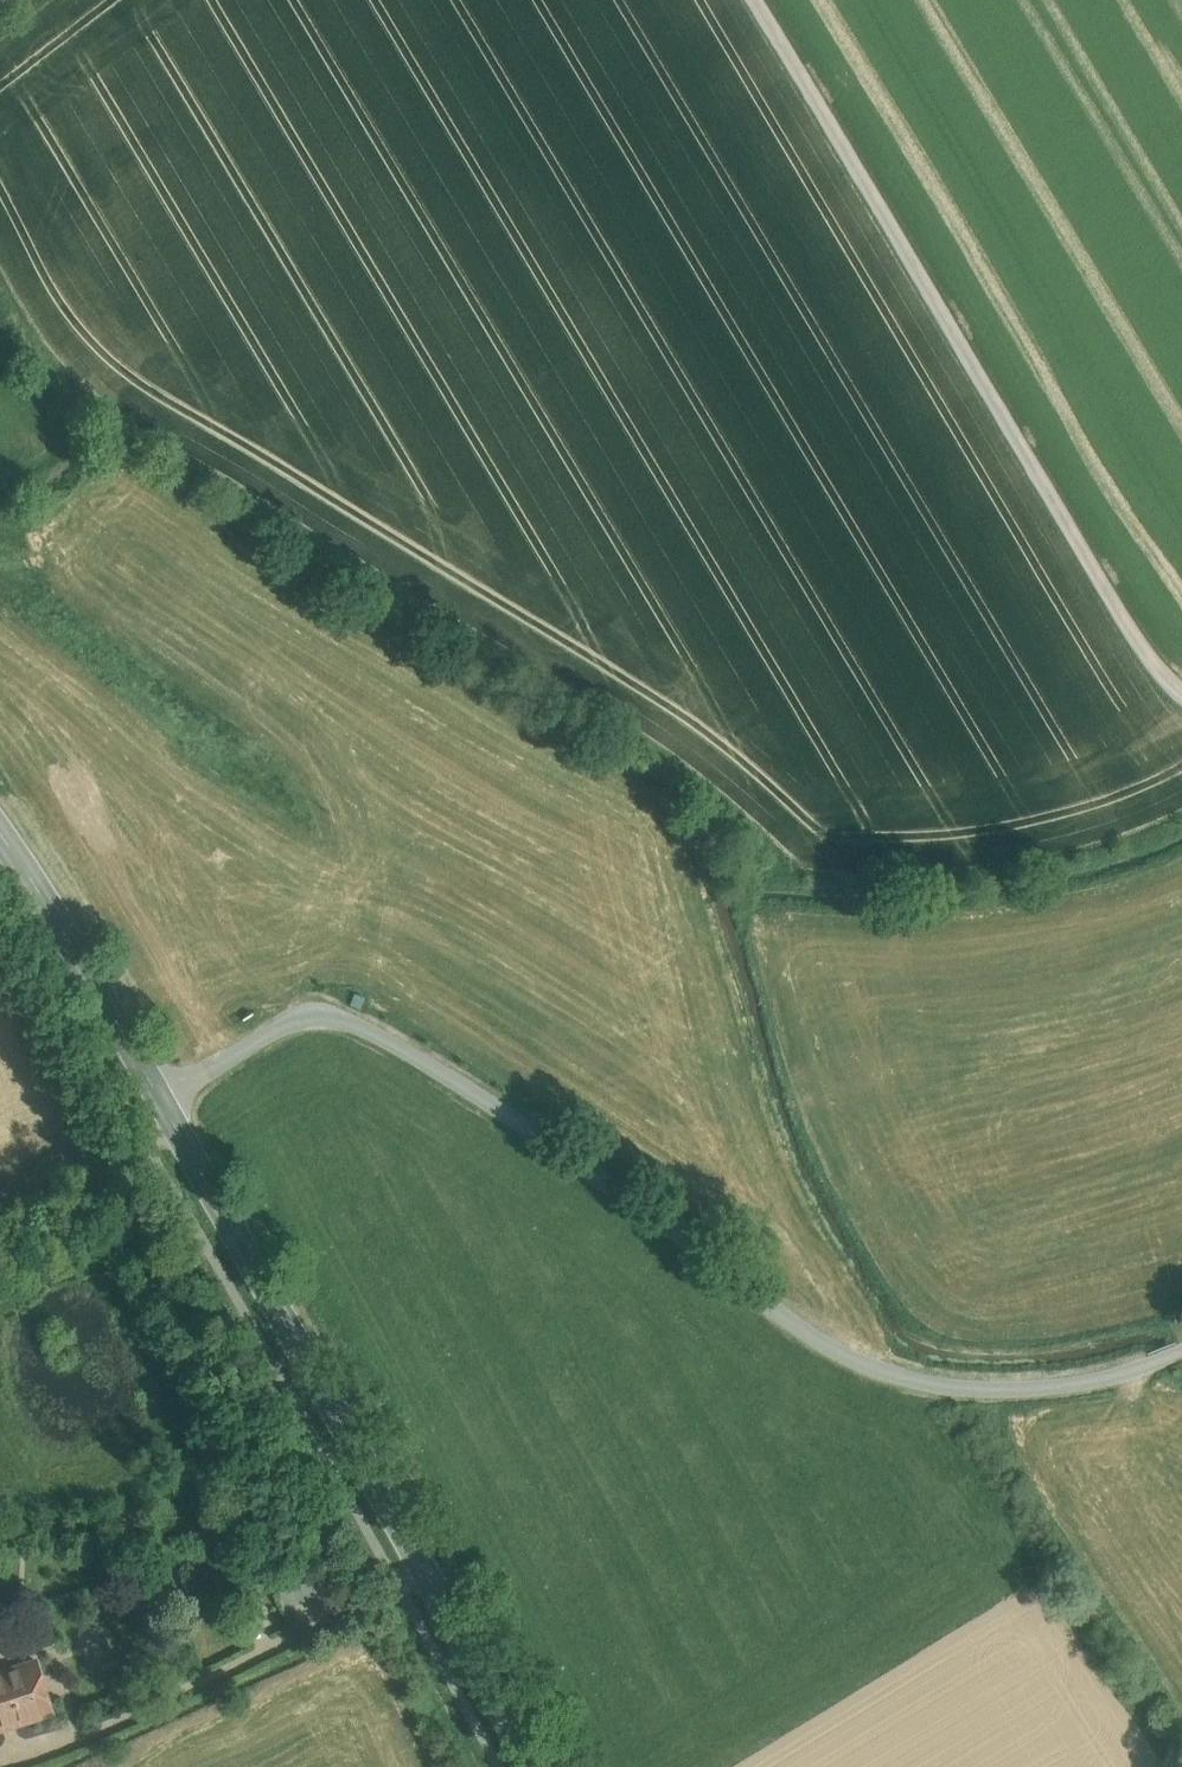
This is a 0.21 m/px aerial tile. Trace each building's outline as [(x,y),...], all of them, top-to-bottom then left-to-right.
[(0,1673),(0,1730),(54,1713),(38,1661),(0,1673)]
